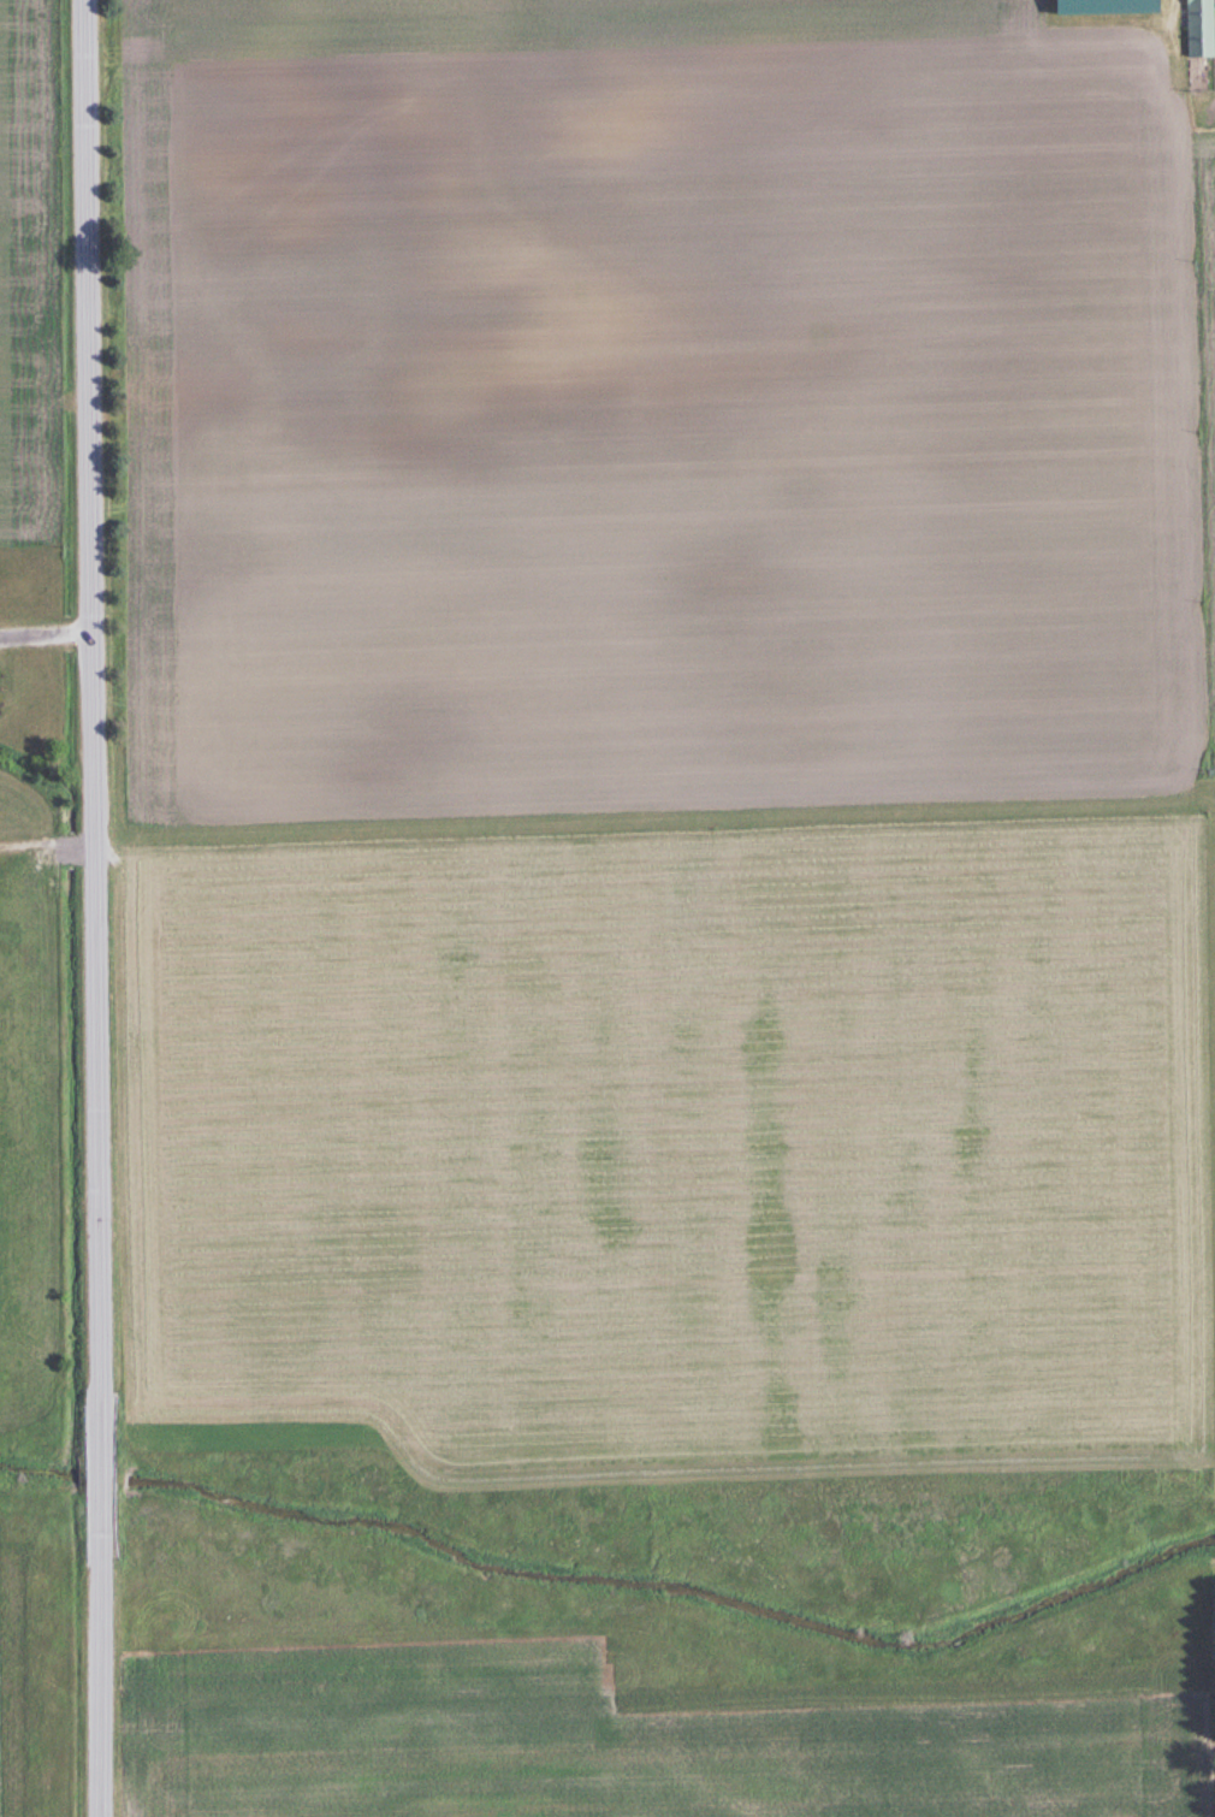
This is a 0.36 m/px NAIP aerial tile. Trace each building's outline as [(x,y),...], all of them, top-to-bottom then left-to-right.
[(1163,20),(1163,0),(1137,0),(1137,20),(1163,20)] [(1212,0),(1184,0),(1185,59),(1213,58),(1212,0)]
